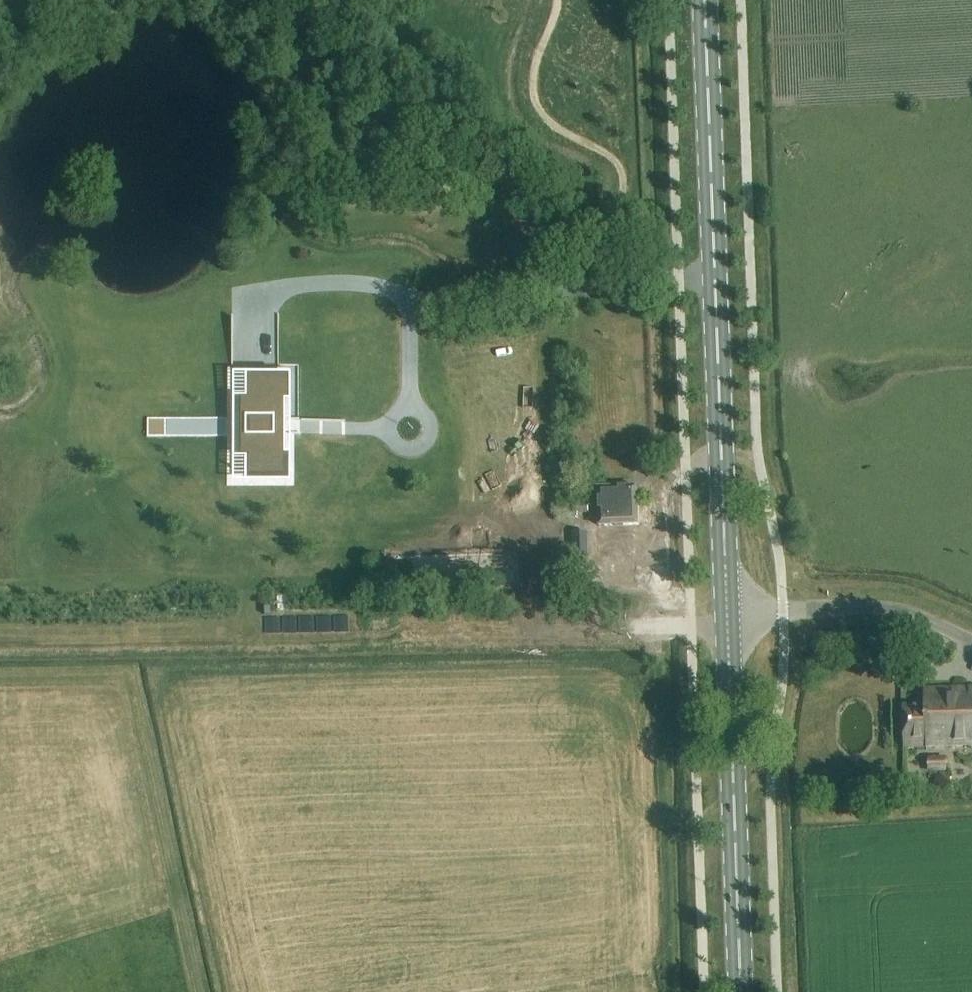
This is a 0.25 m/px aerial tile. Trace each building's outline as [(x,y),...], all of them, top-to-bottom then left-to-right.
[(231,375),(231,484),(285,484),(285,401),(285,379),(285,375),(231,375)] [(637,488),(598,489),(599,527),(638,525),(637,488)] [(577,505),(577,514),(589,513),(588,504),(577,505)] [(586,533),(574,533),(575,557),(587,556),(586,533)] [(903,707),(904,748),(905,748),(971,747),(971,689),(924,690),(924,707),(904,708),(904,707),(903,707)] [(945,759),(928,759),(928,771),(946,771),(945,759)]
